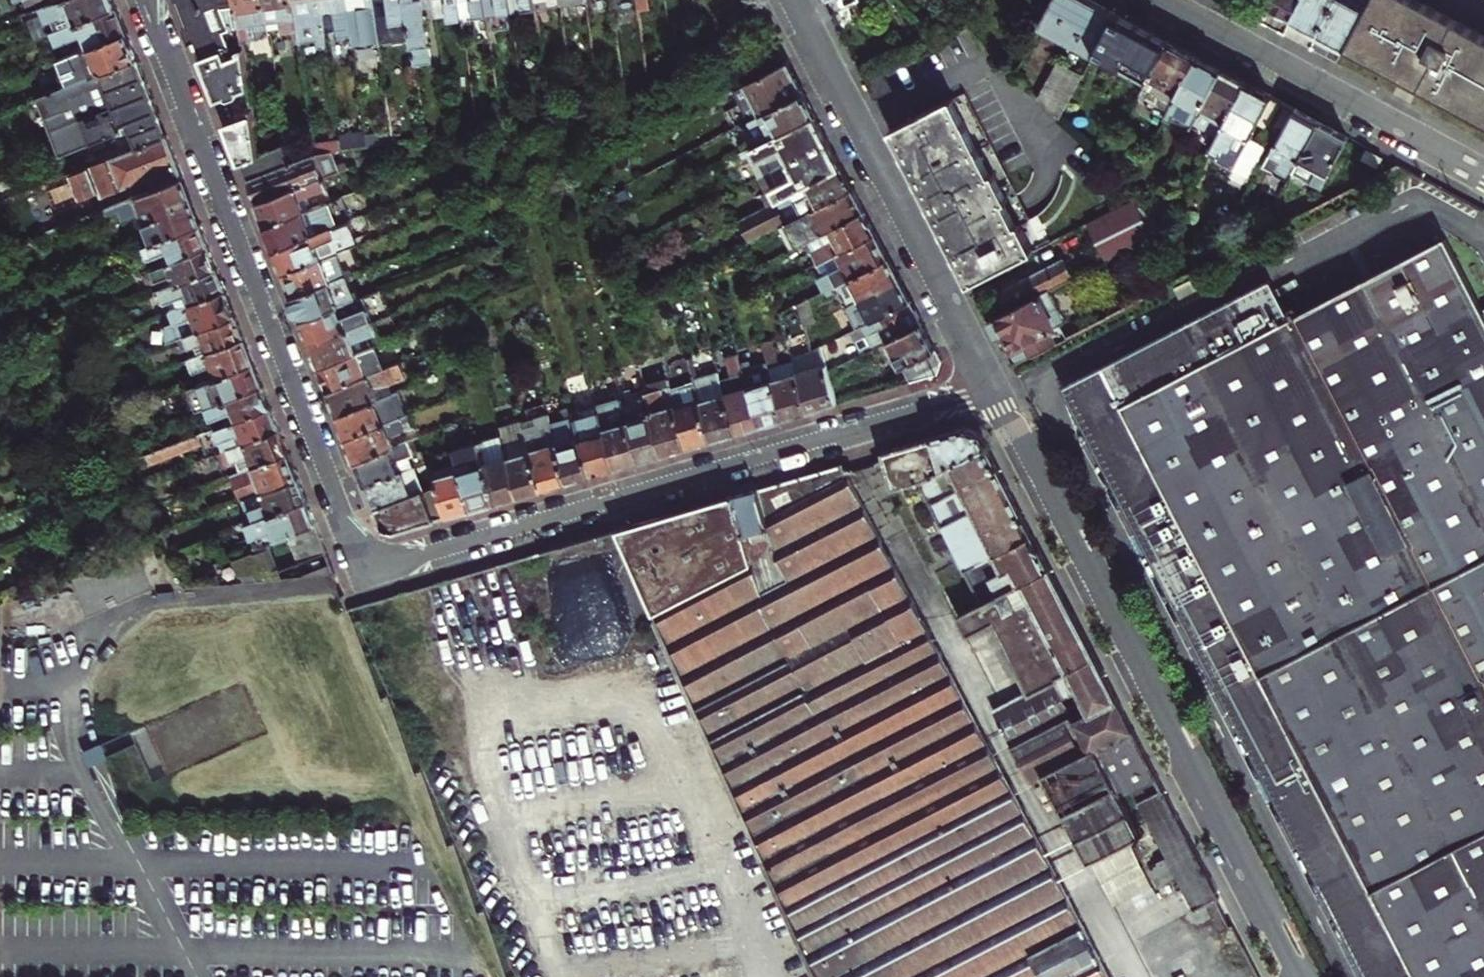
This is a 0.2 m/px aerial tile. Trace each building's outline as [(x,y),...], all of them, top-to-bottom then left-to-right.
[(114,0),(59,0),(53,2),(39,8),(46,24),(73,13),(77,23),(117,7),(114,0)] [(236,4),(236,0),(178,0),(200,58),(226,47),(242,41),(242,38),(240,26),(236,4)] [(268,27),(264,0),(236,0),(236,4),(240,26),(242,38),(251,38),(250,30),(268,27)] [(295,18),(293,0),(264,0),(268,27),(287,25),(288,33),(297,31),(295,18)] [(295,18),(297,31),(299,44),(317,42),(318,48),(326,47),(325,40),(324,32),(319,0),(293,0),(295,18)] [(324,32),(337,30),(339,38),(351,36),(346,0),(319,0),(324,32)] [(351,36),(352,46),(379,42),(373,0),(346,0),(351,36)] [(407,21),(404,0),(388,0),(391,23),(407,21)] [(407,21),(414,65),(431,62),(422,0),(404,0),(407,21)] [(458,0),(432,0),(435,16),(460,12),(458,0)] [(460,12),(460,17),(485,14),(483,0),(458,0),(460,12)] [(508,0),(483,0),(485,14),(485,15),(510,11),(508,0)] [(522,9),(534,8),(533,0),(521,0),(522,9)] [(636,10),(647,8),(645,0),(635,0),(636,10)] [(1093,52),(1112,17),(1085,3),(1080,0),(1053,0),(1039,25),(1093,52)] [(1290,21),(1301,0),(1267,0),(1263,7),(1275,13),(1290,21)] [(1336,0),(1301,0),(1290,21),(1303,28),(1317,35),(1336,0)] [(1344,50),(1372,0),(1336,0),(1317,35),(1329,42),(1344,50)] [(1344,50),(1374,66),(1418,90),(1474,31),(1411,0),(1372,0),(1344,50)] [(117,7),(77,23),(51,33),(55,45),(84,34),(90,47),(126,33),(118,11),(117,7)] [(1112,17),(1093,52),(1145,82),(1147,78),(1164,46),(1137,31),(1112,17)] [(1418,90),(1483,122),(1483,37),(1474,31),(1418,90)] [(90,47),(100,73),(136,59),(134,53),(128,36),(126,33),(90,47)] [(1147,78),(1175,93),(1193,62),(1178,54),(1164,46),(1147,78)] [(71,84),(100,73),(90,47),(61,58),(71,84)] [(230,57),(226,47),(200,58),(217,101),(221,99),(228,97),(232,99),(241,95),(242,91),(249,88),(243,48),(240,49),(242,52),(230,57)] [(743,87),(786,64),(778,48),(732,72),(740,88),(743,87)] [(137,147),(166,135),(155,107),(136,59),(100,73),(71,84),(37,97),(59,155),(124,130),(122,126),(128,123),(137,147)] [(1193,62),(1175,93),(1164,114),(1188,127),(1217,75),(1206,69),(1193,62)] [(746,93),(759,118),(803,95),(793,76),(786,64),(743,87),(746,93)] [(1032,101),(1053,123),(1077,80),(1052,65),(1032,101)] [(1230,82),(1217,75),(1188,127),(1187,129),(1202,137),(1215,114),(1224,120),(1241,88),(1230,82)] [(890,93),(882,76),(864,85),(873,102),(890,93)] [(746,93),(743,87),(740,88),(728,94),(731,101),(746,93)] [(1268,103),(1241,88),(1224,120),(1205,154),(1230,168),(1252,129),(1275,141),(1290,115),(1268,103)] [(761,145),(814,117),(809,107),(803,95),(759,118),(749,123),(751,126),(757,137),(761,145)] [(950,100),(888,132),(944,239),(968,286),(1042,248),(962,95),(950,102),(950,100)] [(253,114),(226,124),(232,139),(240,161),(259,154),(253,114)] [(1292,168),(1314,128),(1299,120),(1290,115),(1275,141),(1268,154),(1292,168)] [(821,129),(814,117),(761,145),(751,150),(764,176),(828,143),(821,129)] [(757,137),(751,126),(745,129),(750,140),(757,137)] [(1289,174),(1313,187),(1339,142),(1326,135),(1314,128),(1292,168),(1289,174)] [(366,135),(367,146),(394,141),(392,131),(366,135)] [(137,147),(18,193),(24,209),(52,198),(56,207),(91,194),(93,199),(149,178),(154,190),(183,178),(181,173),(166,135),(137,147)] [(828,143),(764,176),(777,201),(841,168),(833,153),(828,143)] [(240,161),(248,179),(287,164),(284,144),(259,154),(240,161)] [(251,189),(256,202),(323,177),(347,167),(345,161),(336,165),(330,151),(318,156),(317,152),(287,164),(248,179),(251,189)] [(752,241),(788,223),(852,190),(845,177),(841,168),(777,201),(741,219),(752,241)] [(323,177),(256,202),(261,214),(266,226),(311,208),(307,197),(327,189),(323,177)] [(154,190),(105,208),(107,213),(119,208),(123,218),(142,210),(155,242),(200,224),(196,214),(188,192),(183,178),(154,190)] [(800,246),(805,243),(864,212),(858,200),(852,190),(788,223),(800,246)] [(1106,254),(1157,230),(1139,193),(1088,217),(1106,254)] [(275,250),(331,227),(351,220),(344,201),(332,206),(330,201),(311,208),(266,226),(271,239),(275,250)] [(864,212),(805,243),(816,265),(875,234),(868,221),(864,212)] [(351,220),(331,227),(275,250),(280,262),(284,273),(337,252),(352,246),(348,236),(356,234),(351,220)] [(204,234),(200,224),(155,242),(145,246),(150,258),(163,253),(166,263),(209,246),(204,234)] [(875,234),(816,265),(823,277),(817,280),(824,292),(888,259),(882,246),(875,234)] [(1444,237),(1285,320),(1268,287),(1073,389),(1376,976),(1483,976),(1483,314),(1444,237)] [(1008,296),(1014,309),(1048,291),(1106,261),(1095,239),(1003,286),(1008,296)] [(213,256),(209,246),(166,263),(153,268),(158,280),(171,275),(175,285),(218,269),(213,256)] [(288,284),(293,296),(342,277),(346,276),(337,252),(284,273),(288,284)] [(835,314),(848,307),(899,280),(892,267),(888,259),(824,292),(835,314)] [(218,269),(175,285),(161,290),(166,302),(181,296),(185,306),(226,291),(221,279),(218,269)] [(302,320),(344,304),(352,301),(342,277),(293,296),(298,310),(302,320)] [(899,280),(848,307),(859,328),(910,301),(904,290),(899,280)] [(179,338),(195,332),(236,316),(232,305),(226,291),(185,306),(169,313),(173,323),(168,325),(167,329),(167,334),(168,339),(168,342),(179,338)] [(1014,361),(1058,334),(1055,327),(1063,323),(1048,291),(1014,309),(987,323),(991,331),(996,341),(1006,336),(1013,349),(1009,352),(1014,361)] [(872,349),(886,342),(922,324),(916,312),(910,301),(859,328),(851,332),(856,341),(866,336),(872,349)] [(308,334),(311,343),(376,318),(371,305),(348,315),(344,304),(302,320),(308,334)] [(204,355),(245,339),(240,327),(236,316),(195,332),(179,338),(184,351),(200,345),(204,355)] [(376,318),(311,343),(315,353),(320,367),(361,351),(358,341),(382,331),(376,318)] [(886,342),(907,382),(935,374),(941,361),(931,341),(922,324),(886,342)] [(1068,337),(1064,331),(1058,334),(1014,361),(1015,364),(1068,337)] [(220,377),(255,364),(248,349),(245,339),(204,355),(190,360),(193,370),(214,362),(220,377)] [(772,341),(762,344),(764,353),(775,350),(772,341)] [(325,378),(329,389),(389,366),(380,344),(361,351),(320,367),(325,378)] [(760,425),(743,368),(739,355),(728,358),(738,390),(725,393),(736,432),(745,430),(760,425)] [(339,413),(377,399),(400,390),(412,385),(403,361),(389,366),(329,389),(333,399),(339,413)] [(825,362),(796,371),(808,411),(822,407),(836,403),(827,371),(825,362)] [(808,411),(796,371),(793,363),(769,370),(772,378),(783,418),(793,415),(808,411)] [(222,402),(263,386),(258,374),(255,364),(220,377),(181,393),(189,415),(207,408),(222,402)] [(759,364),(743,368),(760,425),(768,423),(783,418),(772,378),(764,381),(759,364)] [(666,372),(668,379),(688,446),(703,442),(712,439),(695,385),(689,365),(666,372)] [(724,436),(736,432),(725,393),(720,378),(695,385),(712,439),(724,436)] [(645,391),(664,453),(682,448),(688,446),(668,379),(643,386),(645,391)] [(234,412),(237,422),(271,408),(266,394),(263,386),(222,402),(207,408),(211,420),(234,412)] [(377,399),(339,413),(343,425),(348,436),(385,422),(381,412),(405,402),(400,390),(377,399)] [(645,391),(621,399),(639,460),(651,457),(664,453),(645,391)] [(639,460),(621,399),(598,406),(599,411),(616,467),(624,465),(639,460)] [(271,408),(237,422),(215,430),(219,442),(242,434),(246,444),(280,431),(276,419),(271,408)] [(599,411),(575,418),(592,474),(604,471),(616,467),(599,411)] [(353,450),(357,460),(394,446),(390,435),(413,426),(409,413),(385,422),(348,436),(353,450)] [(575,418),(551,425),(568,482),(579,478),(592,474),(575,418)] [(500,429),(502,437),(519,495),(527,493),(543,489),(529,439),(528,435),(524,422),(500,429)] [(568,482),(551,425),(550,422),(542,425),(544,430),(528,435),(529,439),(543,489),(557,485),(568,482)] [(950,464),(986,446),(980,433),(966,428),(936,436),(950,464)] [(239,461),(243,471),(289,453),(284,441),(280,431),(246,444),(224,453),(228,465),(239,461)] [(973,509),(936,436),(882,451),(893,486),(918,481),(944,535),(947,534),(974,512),(973,509)] [(519,495),(502,437),(478,444),(482,457),(495,503),(509,499),(519,495)] [(394,446),(357,460),(360,469),(366,484),(398,472),(417,465),(413,455),(415,454),(410,440),(394,446)] [(454,451),(458,464),(471,510),(486,505),(495,503),(482,457),(478,444),(454,451)] [(986,446),(950,464),(962,486),(997,468),(986,446)] [(289,453),(243,471),(233,476),(242,500),(248,498),(298,478),(294,468),(289,453)] [(434,472),(438,485),(448,517),(463,512),(471,510),(458,464),(434,472)] [(617,528),(827,976),(1109,976),(898,570),(889,578),(838,464),(756,488),(769,532),(775,555),(786,580),(762,592),(753,562),(746,540),(732,495),(617,528)] [(398,472),(366,484),(371,497),(376,509),(426,489),(417,465),(398,472)] [(962,486),(973,509),(1009,490),(997,468),(962,486)] [(302,489),(298,478),(248,498),(256,520),(307,500),(302,489)] [(426,489),(376,509),(382,524),(388,527),(396,532),(448,517),(438,485),(426,489)] [(746,540),(769,532),(756,488),(744,492),(732,495),(746,540)] [(954,547),(1020,512),(1009,490),(973,509),(974,512),(947,534),(954,547)] [(269,542),(286,535),(316,524),(311,512),(307,500),(256,520),(248,523),(255,540),(267,535),(269,542)] [(965,569),(1032,535),(1020,512),(954,547),(965,569)] [(316,524),(286,535),(291,549),(321,538),(318,529),(316,524)] [(965,569),(983,602),(1049,568),(1032,535),(965,569)] [(296,563),(327,552),(323,543),(321,538),(291,549),(296,563)] [(775,555),(753,562),(762,592),(786,580),(775,555)] [(959,614),(969,634),(987,624),(990,631),(997,627),(1030,691),(993,710),(1030,782),(1042,775),(1063,815),(1065,815),(1077,838),(1076,839),(1088,862),(1140,836),(1111,777),(1123,771),(1170,862),(1160,867),(1165,875),(1175,870),(1195,910),(1219,896),(1049,568),(983,602),(959,614)] [(1058,676),(1054,678),(1063,695),(1067,693),(1058,676)]
